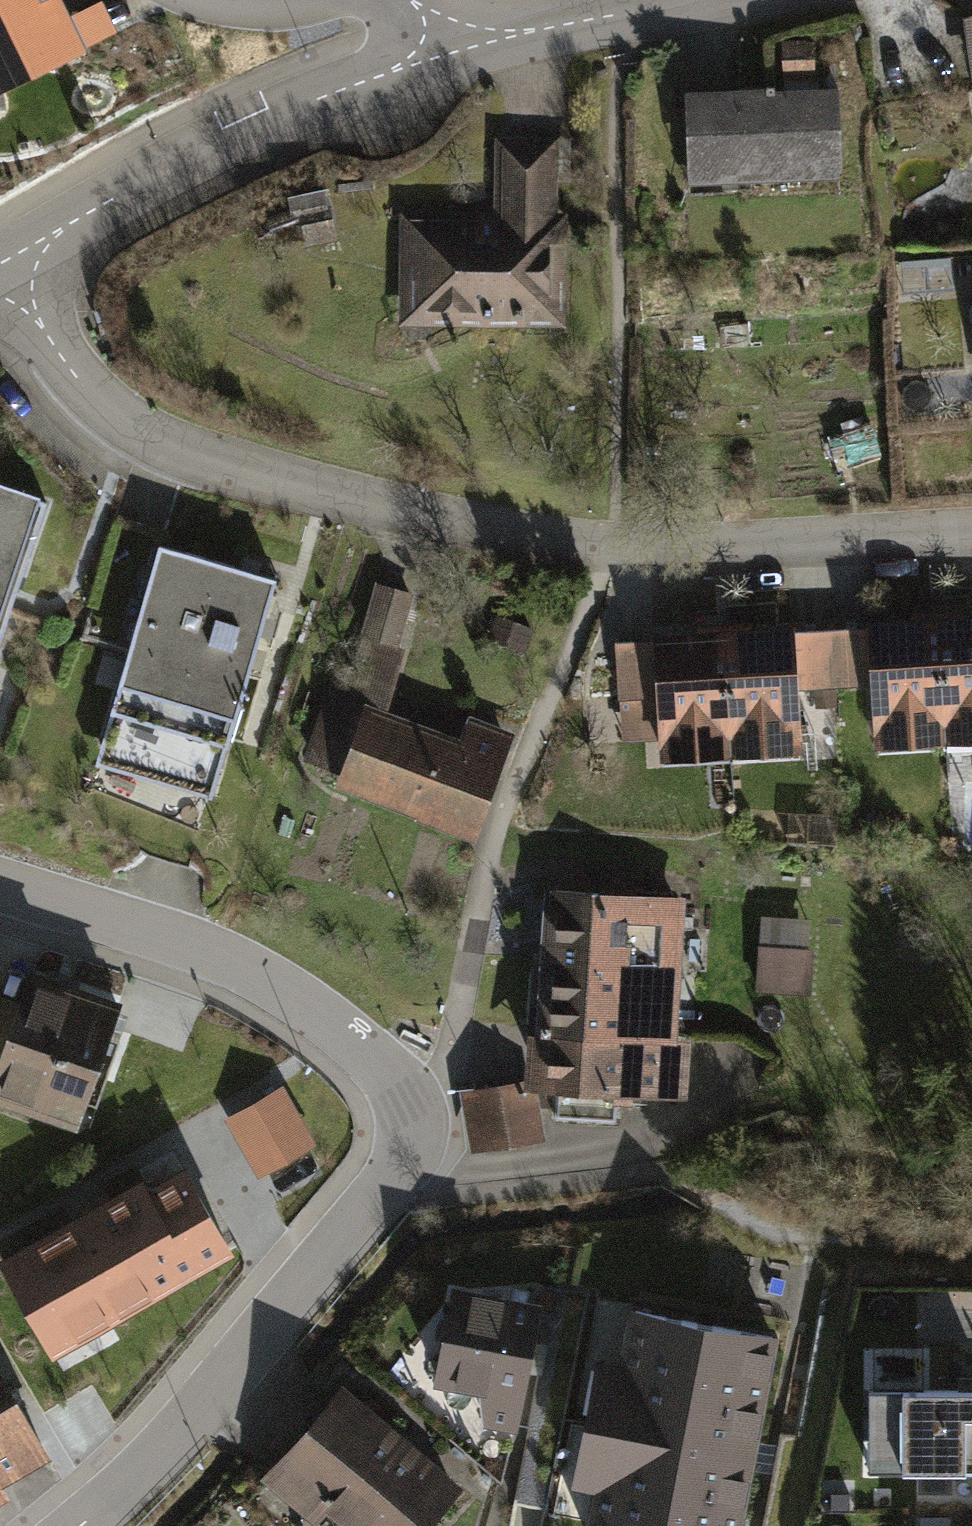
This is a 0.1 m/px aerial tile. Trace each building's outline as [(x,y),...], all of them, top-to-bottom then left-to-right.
[(73,51),(49,0),(0,0),(0,86),(73,51)] [(688,95),(690,178),(840,174),(838,90),(688,95)] [(548,146),(502,145),(501,209),(547,210),(548,146)] [(430,262),(429,313),(556,316),(558,224),(430,222),(430,228),(402,227),(402,261),(430,262)] [(16,596),(48,500),(0,484),(0,644),(16,596)] [(276,578),(162,545),(102,744),(213,790),(276,578)] [(377,699),(411,597),(377,586),(344,688),(377,699)] [(530,630),(496,616),(488,636),(522,650),(530,630)] [(937,625),(942,721),(971,719),(971,623),(937,625)] [(937,625),(830,631),(833,684),(871,682),(873,724),(942,721),(937,625)] [(833,684),(830,631),(723,637),(727,732),(797,728),(794,685),(833,684)] [(723,637),(616,642),(618,694),(656,693),(658,735),(727,732),(723,637)] [(328,698),(306,759),(477,824),(508,742),(466,727),(458,748),(328,698)] [(554,890),(543,1032),(663,1039),(673,897),(554,890)] [(761,948),(758,987),(805,990),(808,951),(761,948)] [(0,1006),(0,1093),(74,1118),(113,1004),(29,976),(17,1012),(0,1006)] [(663,1039),(543,1032),(540,1083),(558,1084),(556,1116),(614,1119),(616,1089),(678,1092),(681,1040),(663,1039)] [(532,1136),(524,1082),(472,1090),(480,1144),(532,1136)] [(282,1088),(228,1120),(259,1173),(314,1142),(282,1088)] [(142,1181),(4,1260),(30,1305),(55,1290),(77,1328),(224,1245),(182,1171),(147,1191),(142,1181)] [(516,1427),(539,1309),(455,1293),(439,1377),(481,1384),(484,1420),(516,1427)] [(634,1312),(624,1369),(600,1365),(577,1494),(599,1498),(594,1525),(745,1525),(779,1338),(634,1312)] [(44,1445),(0,1369),(0,1471),(44,1445)] [(870,1377),(871,1460),(971,1460),(971,1377),(870,1377)] [(280,1458),(359,1525),(407,1525),(448,1479),(342,1387),(280,1458)]
